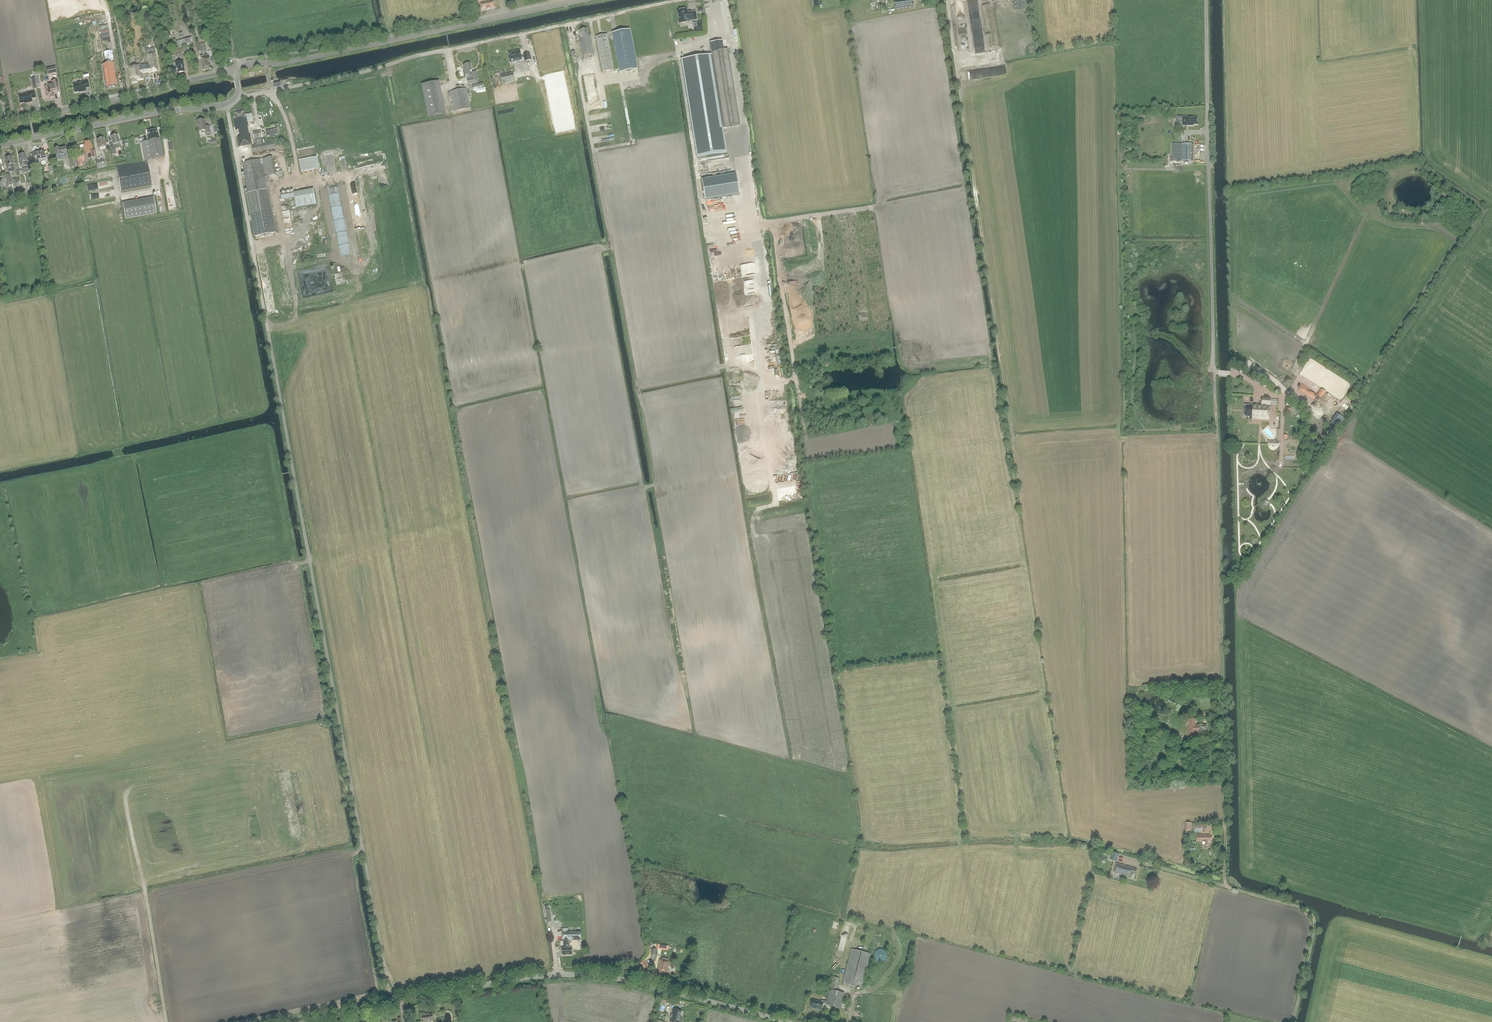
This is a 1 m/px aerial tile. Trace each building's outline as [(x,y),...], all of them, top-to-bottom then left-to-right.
[(476,4),(479,3),(481,11),(495,8),(494,0),(487,1),(487,0),(475,0),(476,4)] [(895,9),(914,7),(913,4),(912,4),(912,0),(894,0),(895,9)] [(1015,10),(1027,8),(1026,0),(1013,0),(1015,10)] [(697,20),(696,11),(688,12),(687,9),(677,10),(679,24),(690,22),(689,21),(697,20)] [(703,31),(702,21),(696,22),(697,27),(694,27),(694,32),(703,31)] [(582,56),(593,54),(590,36),(590,34),(588,34),(587,29),(579,31),(579,33),(578,34),(579,36),(580,36),(580,38),(578,38),(582,56)] [(620,73),(638,69),(630,30),(612,33),(613,36),(610,36),(611,39),(613,39),(620,73)] [(608,34),(595,36),(602,72),(614,70),(608,34)] [(190,38),(174,42),(175,47),(191,43),(190,38)] [(681,59),(697,158),(727,153),(723,128),(740,125),(728,50),(720,51),(719,42),(710,43),(712,54),(681,59)] [(205,43),(196,45),(198,52),(201,51),(201,53),(207,52),(205,43)] [(185,52),(191,51),(190,47),(185,48),(185,47),(181,48),(181,49),(179,49),(179,50),(176,50),(176,51),(174,51),(174,54),(177,53),(177,57),(182,57),(182,54),(185,53),(185,52)] [(113,49),(105,51),(106,60),(114,58),(113,49)] [(529,54),(524,55),(524,56),(521,57),(520,51),(508,53),(510,63),(522,60),(521,59),(524,58),(525,61),(531,60),(529,54)] [(149,64),(145,65),(147,73),(149,72),(149,73),(159,71),(155,52),(147,53),(149,64)] [(204,71),(211,69),(210,63),(210,62),(209,57),(208,57),(208,54),(200,56),(201,59),(204,71)] [(178,73),(185,72),(184,67),(183,61),(175,62),(177,69),(178,69),(178,73)] [(113,62),(103,64),(107,88),(117,86),(113,62)] [(468,84),(478,82),(476,72),(472,73),(470,64),(463,65),(464,69),(465,71),(463,72),(464,78),(467,77),(468,84)] [(141,65),(128,67),(130,78),(132,77),(133,83),(137,82),(137,80),(143,79),(143,75),(141,75),(141,74),(142,74),(142,73),(147,73),(145,65),(141,66),(141,65)] [(515,81),(513,73),(500,75),(502,84),(515,81)] [(50,96),(50,98),(54,97),(53,94),(54,94),(54,92),(54,91),(55,90),(55,92),(60,91),(58,80),(51,81),(52,85),(45,86),(47,96),(50,96)] [(73,85),(75,93),(81,91),(81,92),(86,91),(85,88),(89,87),(87,80),(81,81),(82,83),(73,85)] [(446,113),(439,81),(421,85),(428,117),(446,113)] [(451,97),(454,112),(471,108),(466,88),(448,93),(449,98),(451,97)] [(19,96),(20,104),(27,102),(27,103),(32,102),(31,99),(36,98),(34,91),(27,92),(27,94),(19,96)] [(239,147),(252,144),(247,119),(246,115),(244,115),(244,112),(235,114),(235,117),(234,117),(239,147)] [(1177,118),(1177,125),(1182,125),(1182,126),(1186,126),(1186,125),(1188,125),(1188,126),(1194,126),(1194,125),(1198,125),(1198,118),(1195,118),(1195,117),(1182,117),(1182,118),(1177,118)] [(206,134),(211,133),(209,126),(206,127),(205,119),(197,121),(199,131),(206,130),(206,134)] [(277,128),(266,131),(267,137),(278,135),(277,128)] [(147,160),(163,157),(160,138),(159,138),(158,133),(158,134),(157,129),(147,131),(149,139),(148,139),(148,140),(142,142),(145,163),(117,168),(121,191),(152,186),(147,160)] [(253,132),(254,139),(262,138),(261,130),(253,132)] [(112,155),(116,154),(115,148),(116,148),(115,144),(119,143),(118,135),(111,136),(112,143),(109,144),(111,149),(112,155)] [(99,148),(107,146),(106,142),(105,142),(104,138),(97,139),(99,148)] [(252,152),(275,148),(273,138),(267,139),(267,142),(262,143),(261,139),(255,140),(256,145),(251,146),(252,152)] [(85,144),(84,144),(86,154),(88,153),(89,159),(96,157),(94,150),(93,151),(91,145),(91,144),(90,144),(89,141),(84,142),(85,144)] [(1194,161),(1194,144),(1172,144),(1172,161),(1182,161),(1194,161)] [(63,160),(68,159),(67,154),(65,147),(59,149),(59,148),(55,149),(57,156),(58,160),(63,159),(63,160)] [(44,150),(39,151),(41,161),(45,160),(45,162),(50,161),(48,154),(45,155),(44,150)] [(33,152),(34,153),(31,154),(33,165),(37,164),(37,162),(41,161),(39,151),(33,152)] [(25,165),(27,165),(26,157),(25,157),(24,153),(19,154),(20,159),(19,160),(21,166),(25,165)] [(14,168),(13,164),(12,160),(11,156),(6,157),(7,162),(6,163),(8,169),(14,168)] [(272,157),(262,159),(265,177),(276,175),(272,157)] [(261,159),(242,163),(248,193),(247,193),(255,237),(276,233),(268,189),(267,189),(265,177),(261,159)] [(1,186),(1,190),(8,188),(5,172),(1,173),(2,179),(0,180),(0,186),(1,186)] [(736,174),(702,179),(705,200),(740,194),(736,174)] [(314,189),(294,192),(296,208),(316,204),(314,189)] [(156,213),(153,197),(122,203),(125,219),(156,213)] [(1307,394),(1314,399),(1317,395),(1310,390),(1309,390),(1307,389),(1308,388),(1302,384),(1298,389),(1304,393),(1305,392),(1307,394)] [(1322,389),(1317,396),(1321,398),(1326,392),(1322,389)] [(1262,398),(1262,404),(1253,404),(1253,405),(1250,405),(1245,405),(1244,417),(1250,417),(1250,419),(1269,420),(1270,398),(1262,398)] [(1337,413),(1330,423),(1339,429),(1346,418),(1337,413)] [(1276,445),(1279,445),(1280,444),(1280,442),(1279,441),(1280,429),(1278,429),(1277,439),(1274,441),(1268,441),(1268,445),(1276,445)] [(1203,725),(1196,725),(1195,719),(1188,719),(1189,728),(1188,728),(1188,736),(1196,736),(1196,733),(1204,732),(1204,730),(1207,730),(1206,725),(1203,725)] [(1210,836),(1210,835),(1197,835),(1197,842),(1205,842),(1205,846),(1208,846),(1208,842),(1210,842),(1210,840),(1212,840),(1212,836),(1210,836)] [(1110,860),(1117,862),(1119,854),(1112,852),(1110,860)] [(1127,876),(1127,877),(1129,878),(1129,877),(1132,878),(1133,874),(1136,874),(1137,869),(1132,868),(1132,867),(1128,866),(1128,867),(1124,866),(1124,865),(1117,863),(1114,873),(1118,875),(1118,874),(1119,874),(1119,875),(1123,876),(1124,875),(1127,876)] [(572,948),(570,948),(570,940),(581,940),(580,931),(568,932),(568,928),(563,928),(563,932),(563,940),(563,948),(562,948),(562,954),(563,954),(563,956),(566,956),(566,954),(572,954),(572,948)] [(856,932),(843,983),(862,988),(875,936),(856,932)] [(841,938),(839,949),(845,951),(848,940),(841,938)] [(874,955),(874,956),(874,957),(874,958),(875,960),(876,961),(877,962),(878,962),(879,963),(880,963),(882,963),(883,962),(884,962),(885,961),(886,960),(887,959),(887,957),(887,956),(887,955),(887,953),(886,952),(885,951),(884,950),(883,950),(882,949),(881,949),(879,949),(878,950),(877,950),(876,951),(875,952),(874,953),(874,955)] [(667,974),(670,962),(660,960),(658,969),(659,969),(658,975),(662,976),(663,973),(667,974)] [(643,961),(637,967),(642,972),(644,970),(646,973),(649,970),(648,970),(649,968),(648,967),(649,966),(643,961)] [(829,990),(837,991),(838,985),(839,978),(833,976),(829,990)] [(845,993),(837,991),(829,990),(827,1001),(822,1000),(821,1002),(813,1000),(811,1008),(821,1010),(823,1004),(826,1004),(826,1005),(841,1008),(845,993)] [(671,1006),(668,1018),(677,1021),(679,1014),(685,1016),(685,1018),(691,1020),(692,1018),(694,1010),(690,1009),(690,1008),(687,1007),(687,1008),(683,1007),(682,1009),(680,1009),(680,1008),(671,1006)]
